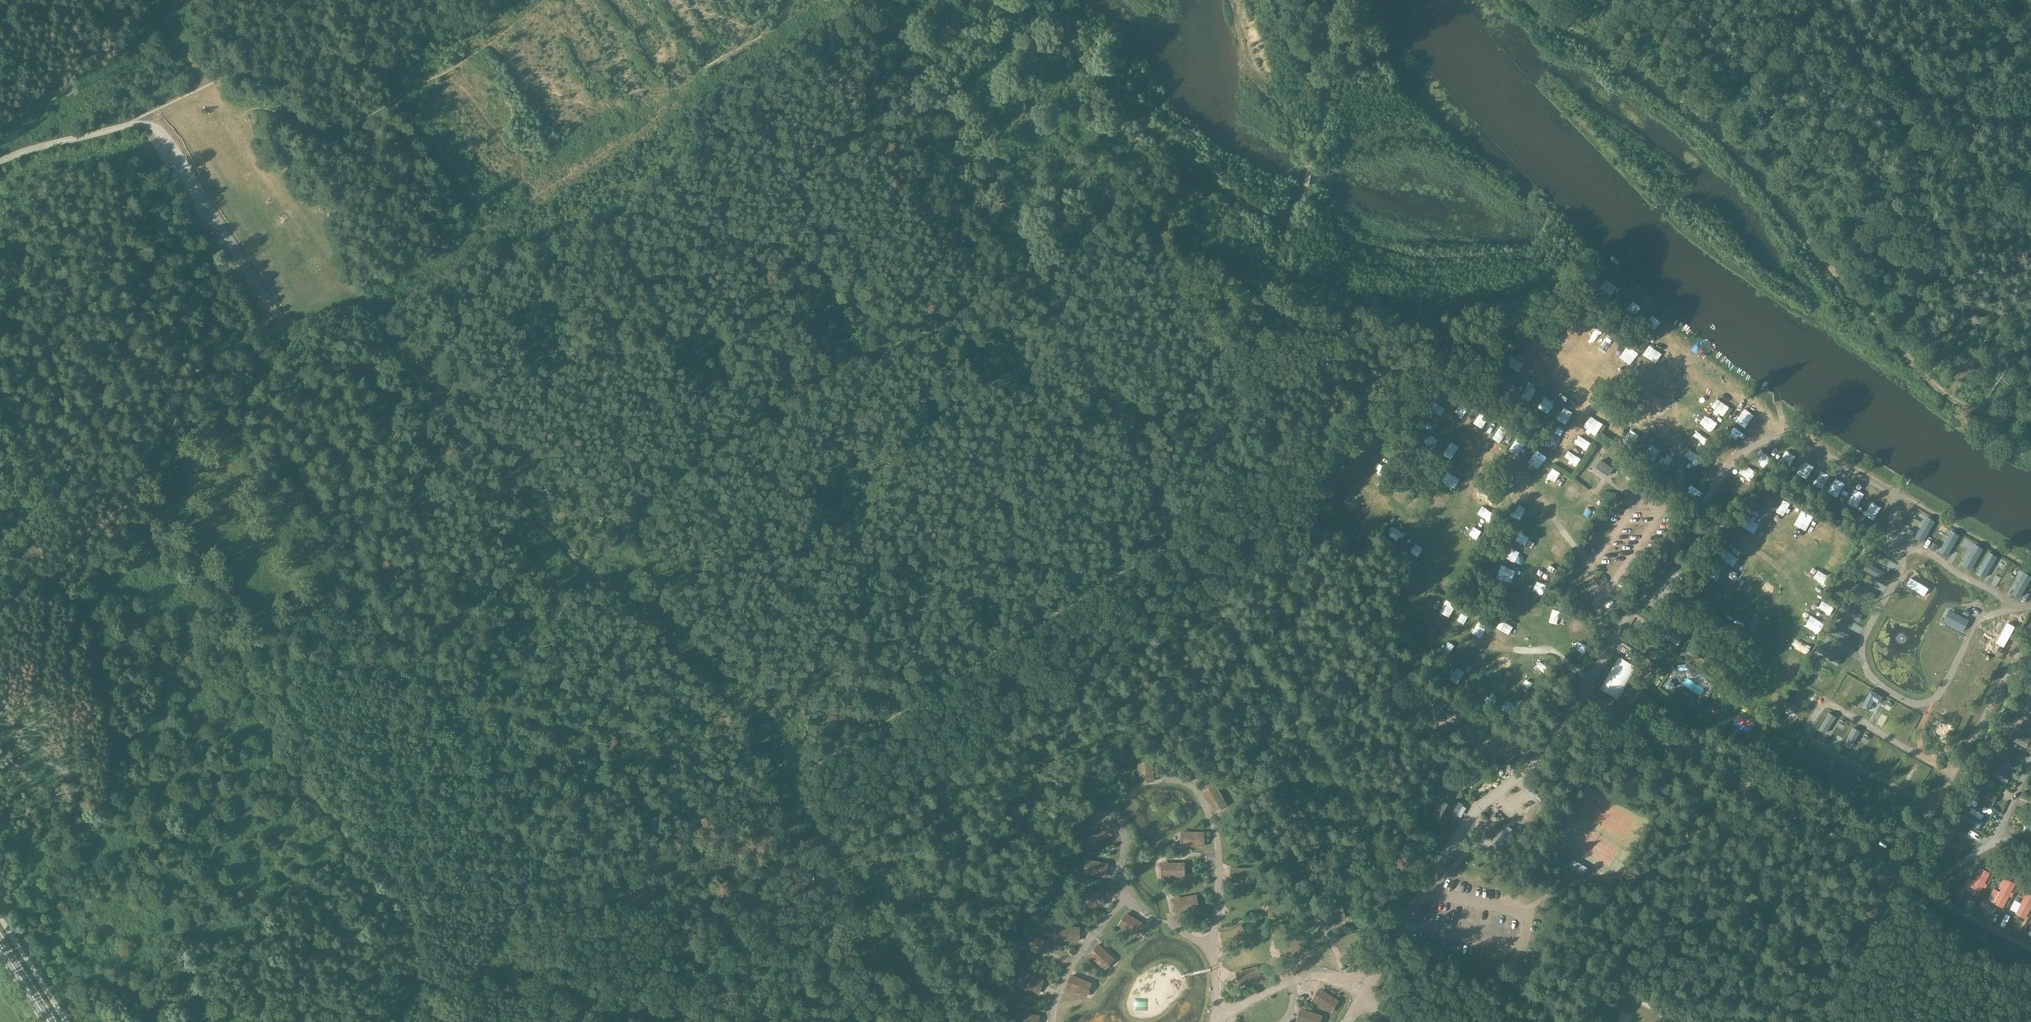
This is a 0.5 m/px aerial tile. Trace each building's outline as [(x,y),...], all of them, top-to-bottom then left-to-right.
[(399,85),(401,92),(409,90),(407,83),(399,85)] [(1539,338),(1535,347),(1543,351),(1547,342),(1539,338)] [(1651,346),(1644,356),(1653,362),(1660,353),(1651,346)] [(1723,413),(1729,405),(1720,398),(1714,405),(1723,413)] [(1556,422),(1567,427),(1570,422),(1559,417),(1556,422)] [(1598,470),(1618,483),(1624,474),(1603,461),(1598,470)] [(1780,499),(1776,508),(1786,513),(1790,504),(1780,499)] [(1622,508),(1617,510),(1622,523),(1627,521),(1622,508)] [(1791,519),(1804,527),(1810,517),(1797,509),(1791,519)] [(1614,517),(1609,519),(1614,532),(1619,530),(1614,517)] [(1816,521),(1809,537),(1819,542),(1826,525),(1816,521)] [(1725,564),(1730,553),(1723,550),(1718,561),(1725,564)] [(1706,576),(1710,580),(1718,572),(1713,568),(1706,576)] [(1731,585),(1738,579),(1734,575),(1728,581),(1731,585)] [(1977,590),(1974,595),(1986,600),(1988,595),(1977,590)] [(1994,599),(1991,604),(2001,609),(2004,604),(1994,599)] [(1463,613),(1455,626),(1465,632),(1473,620),(1463,613)] [(1686,630),(1674,622),(1668,632),(1661,643),(1674,651),(1686,630)] [(1620,660),(1603,692),(1621,702),(1631,682),(1624,679),(1631,666),(1620,660)] [(1817,666),(1807,682),(1815,687),(1825,671),(1817,666)] [(1990,687),(1994,691),(2000,685),(1995,681),(1990,687)] [(1881,690),(1891,695),(1893,690),(1884,685),(1881,690)] [(2018,713),(2027,718),(2030,711),(2030,692),(2018,713)] [(1869,698),(1864,710),(1875,715),(1880,703),(1869,698)] [(1793,707),(1809,718),(1815,709),(1798,699),(1793,707)] [(2025,732),(2015,727),(2009,740),(2027,750),(2030,742),(2023,737),(2025,732)] [(1854,756),(1863,736),(1854,733),(1846,752),(1854,756)] [(1151,759),(1138,760),(1141,779),(1153,777),(1151,759)] [(1989,766),(1984,777),(2008,787),(2013,777),(1989,766)] [(1509,781),(1517,776),(1511,767),(1503,772),(1509,781)] [(1470,775),(1465,778),(1471,787),(1475,784),(1470,775)] [(1994,807),(1998,800),(1977,790),(1973,798),(1994,807)] [(1456,816),(1463,805),(1457,801),(1453,808),(1442,801),(1431,818),(1444,825),(1451,813),(1456,816)] [(1958,821),(1977,833),(1986,820),(1973,811),(1969,817),(1964,813),(1958,821)] [(1104,824),(1086,830),(1090,842),(1108,837),(1104,824)] [(1506,851),(1518,834),(1508,827),(1496,843),(1506,851)] [(1203,833),(1185,832),(1184,845),(1203,846),(1203,833)] [(1568,884),(1574,873),(1572,872),(1573,870),(1583,876),(1587,869),(1571,859),(1567,867),(1571,869),(1570,871),(1560,865),(1554,876),(1568,884)] [(1104,864),(1086,860),(1083,873),(1102,876),(1104,864)] [(1184,864),(1165,864),(1165,876),(1184,877),(1184,864)] [(1980,870),(1968,892),(1977,896),(1989,874),(1980,870)] [(2005,880),(1994,903),(2002,907),(2014,885),(2005,880)] [(1101,905),(1100,892),(1081,894),(1081,907),(1101,905)] [(2016,914),(2024,918),(2030,906),(2030,894),(2027,892),(2016,914)] [(1196,895),(1177,898),(1179,911),(1198,908),(1196,895)] [(1345,916),(1341,904),(1324,911),(1328,922),(1345,916)] [(1142,924),(1126,913),(1120,925),(1136,935),(1142,924)] [(1247,937),(1242,926),(1224,934),(1229,945),(1247,937)] [(1076,928),(1057,927),(1056,940),(1075,941),(1076,928)] [(1042,942),(1026,933),(1019,945),(1036,954),(1042,942)] [(1361,945),(1358,933),(1339,939),(1343,950),(1361,945)] [(1304,950),(1300,938),(1282,944),(1286,955),(1304,950)] [(1111,958),(1099,945),(1089,954),(1102,967),(1111,958)] [(1258,968),(1240,973),(1243,985),(1261,980),(1258,968)] [(1039,980),(1021,972),(1017,984),(1034,991),(1039,980)] [(1088,982),(1071,975),(1066,987),(1084,994),(1088,982)] [(1337,1001),(1322,991),(1315,1002),(1331,1012),(1337,1001)] [(1304,1011),(1301,1021),(1319,1021),(1321,1016),(1304,1011)] [(1016,1012),(1014,1021),(1034,1021),(1035,1016),(1016,1012)]
